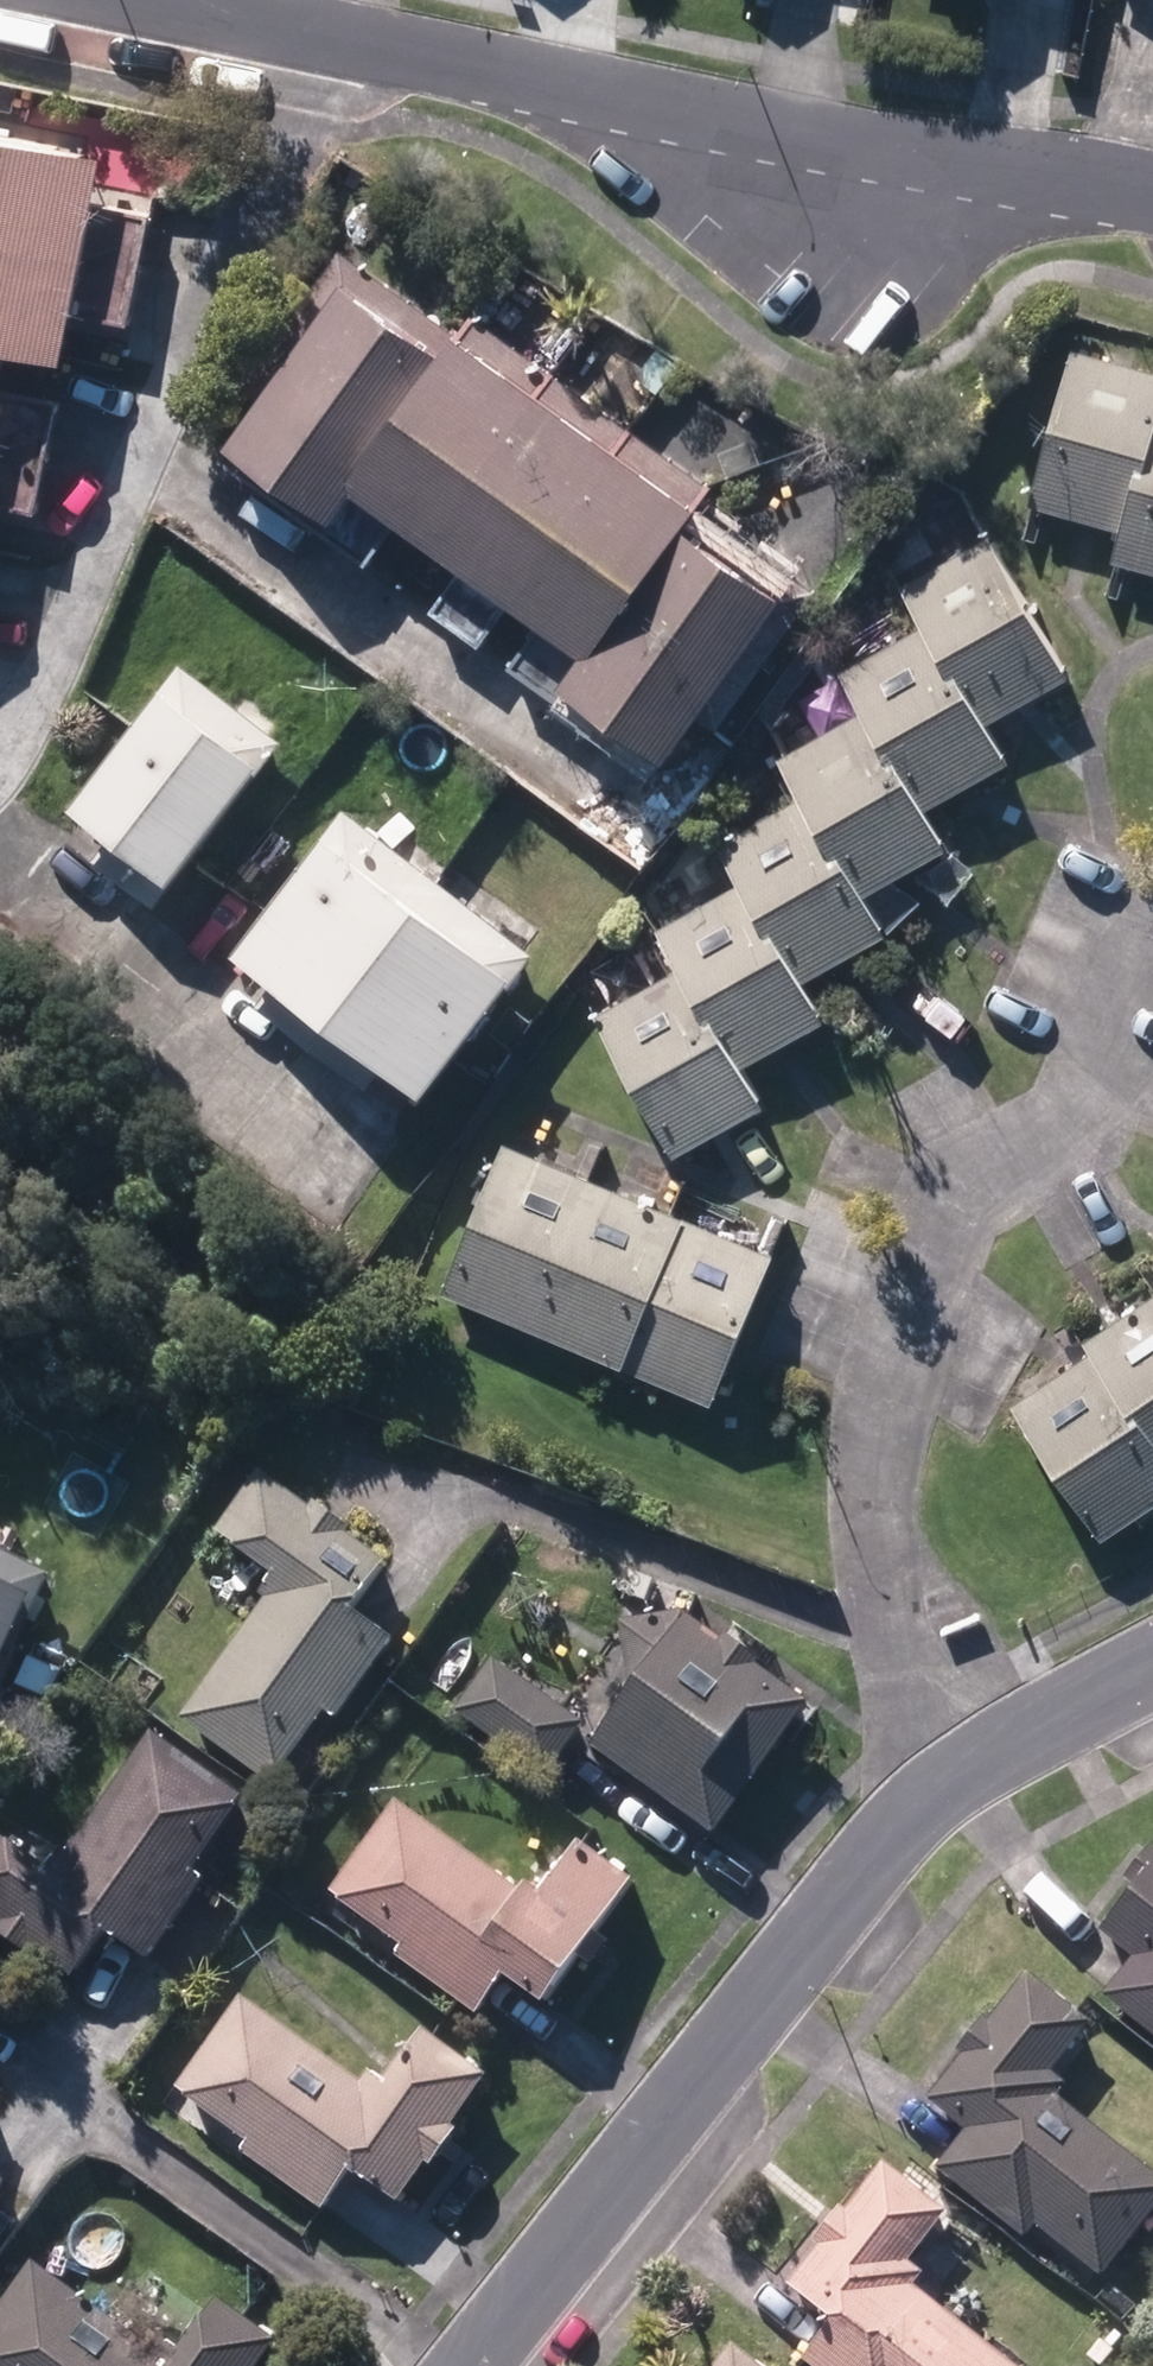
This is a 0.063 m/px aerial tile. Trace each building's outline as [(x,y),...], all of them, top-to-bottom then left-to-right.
[(6,350),(57,359),(66,316),(125,329),(149,215),(90,204),(102,151),(4,130),(13,90),(0,87),(0,348),(6,350)] [(557,377),(473,315),(458,336),(341,252),(241,391),(253,399),(214,455),(366,565),(398,521),(434,547),(557,377)] [(1152,406),(1152,401),(1152,371),(1068,348),(1057,387),(1034,379),(1023,418),(1047,425),(1024,507),(1118,534),(1152,406)] [(709,486),(557,377),(434,547),(461,566),(429,610),(481,646),(511,602),(539,622),(508,666),(652,770),(694,711),(719,729),(814,595),(693,509),(709,486)] [(33,513),(57,401),(0,389),(0,507),(33,513)] [(1152,406),(1118,534),(1110,563),(1152,575),(1152,406)] [(902,584),(922,622),(984,728),(1070,677),(986,535),(902,584)] [(840,671),(862,707),(923,813),(1006,765),(984,728),(922,622),(840,671)] [(91,862),(155,911),(277,748),(283,751),(297,732),(244,693),(234,705),(180,664),(161,686),(157,684),(63,807),(106,840),(91,862)] [(781,754),(802,793),(863,896),(944,850),(923,813),(862,707),(781,754)] [(718,841),(742,880),(802,985),(886,935),(863,896),(802,793),(718,841)] [(382,1067),(419,1096),(530,954),(344,810),(325,834),(321,831),(229,949),(273,983),(256,1006),(365,1090),(382,1067)] [(658,930),(678,967),(740,1072),(824,1024),(802,985),(742,880),(658,930)] [(740,1072),(678,967),(593,1017),(674,1155),(759,1105),(740,1072)] [(502,1143),(439,1293),(503,1319),(565,1169),(502,1143)] [(624,1193),(565,1169),(503,1319),(562,1344),(624,1193)] [(684,1218),(624,1193),(562,1344),(621,1368),(684,1218)] [(771,1255),(684,1218),(621,1368),(709,1405),(771,1255)] [(1152,1434),(1152,1294),(1088,1338),(1096,1350),(1152,1434)] [(1096,1350),(1009,1408),(1100,1543),(1152,1507),(1152,1434),(1096,1350)] [(179,1723),(270,1787),(322,1715),(336,1724),(392,1642),(350,1613),(385,1563),(344,1536),(349,1529),(312,1504),(308,1509),(258,1473),(213,1535),(273,1578),(259,1598),(264,1603),(179,1723)] [(49,1578),(0,1555),(0,1680),(49,1578)] [(589,1751),(713,1839),(807,1705),(755,1669),(760,1664),(732,1644),(742,1632),(696,1600),(589,1751)] [(454,1715),(546,1780),(585,1726),(495,1660),(454,1715)] [(72,1981),(105,1936),(145,1965),(203,1883),(192,1874),(244,1803),(152,1736),(100,1807),(29,1755),(0,1795),(0,1929),(72,1981)] [(396,1958),(476,2018),(502,1979),(541,2008),(577,1960),(591,1969),(608,1944),(594,1933),(632,1883),(577,1844),(540,1896),(525,1885),(517,1894),(396,1804),(328,1897),(402,1951),(396,1958)] [(1150,1848),(1121,1883),(1131,1890),(1096,1931),(1133,1960),(1102,1998),(1152,2040),(1152,1850),(1150,1848)] [(1099,2279),(1152,2213),(1152,2176),(1057,2099),(1067,2087),(1050,2075),(1089,2026),(1026,1976),(986,2026),(979,2023),(953,2055),(959,2059),(926,2102),(966,2135),(936,2171),(1025,2243),(1036,2229),(1099,2279)] [(241,2159),(320,2217),(351,2174),(396,2208),(425,2168),(431,2171),(457,2133),(451,2130),(489,2079),(421,2031),(383,2083),(368,2072),(360,2082),(239,1998),(174,2090),(251,2144),(241,2159)] [(977,2340),(1013,2292),(933,2234),(948,2215),(880,2163),(843,2212),(839,2206),(810,2245),(816,2248),(786,2290),(830,2324),(800,2365),(801,2365),(1011,2365),(977,2340)] [(277,2344),(213,2298),(177,2348),(159,2335),(149,2349),(30,2265),(0,2310),(0,2365),(262,2365),(277,2344)] [(1096,2365),(1109,2365),(1125,2345),(1108,2332),(1088,2360),(1096,2365)] [(734,2347),(719,2365),(757,2365),(734,2347)]
